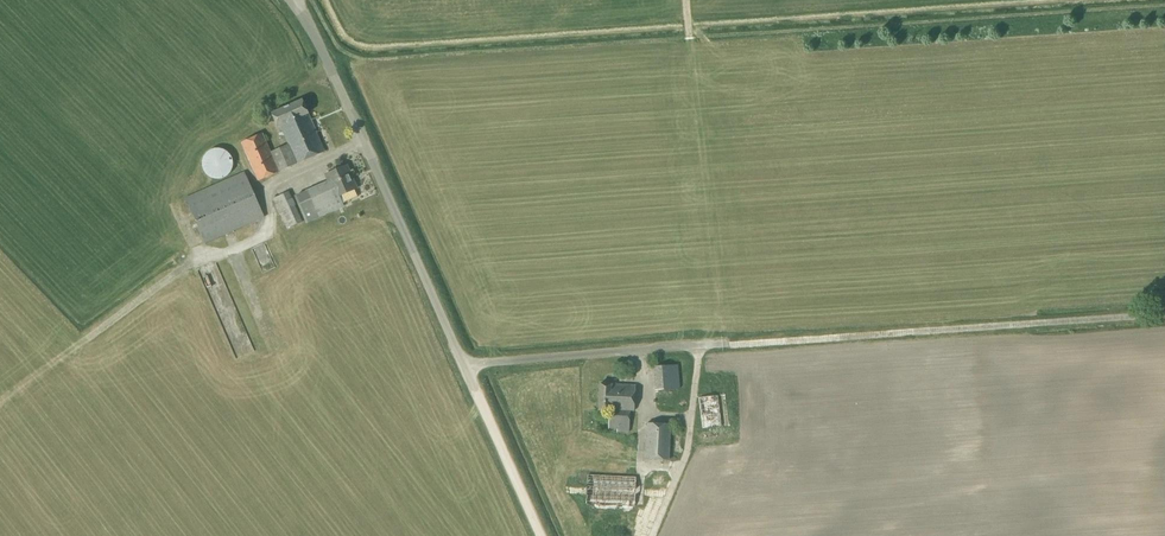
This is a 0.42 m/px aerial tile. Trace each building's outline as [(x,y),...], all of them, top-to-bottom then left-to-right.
[(280,126),(288,144),(270,152),(262,134),(241,143),(258,181),(324,152),(308,114),(302,100),(271,114),(277,127),(280,126)] [(218,179),(219,179),(220,179),(223,179),(224,178),(225,177),(226,177),(227,176),(228,175),(229,174),(230,173),(231,172),(232,171),(232,169),(232,168),(233,167),(233,165),(233,164),(233,163),(233,161),(232,160),(232,159),(232,158),(231,156),(230,155),(229,154),(228,153),(227,152),(226,151),(225,151),(224,150),(223,150),(222,149),(220,149),(219,149),(216,149),(215,149),(214,149),(212,150),(211,150),(210,151),(209,151),(208,152),(207,153),(206,154),(205,155),(204,156),(204,158),(203,159),(203,160),(202,161),(202,163),(202,164),(202,165),(202,167),(203,168),(203,169),(204,171),(204,172),(205,173),(206,174),(207,175),(208,176),(209,177),(210,177),(211,178),(212,179),(214,179),(215,179),(218,179)] [(306,224),(317,218),(343,207),(339,196),(357,189),(346,166),(325,175),(329,182),(306,192),(294,196),(306,224)] [(205,243),(264,217),(244,173),(185,198),(205,243)] [(287,229),(302,222),(288,192),(273,199),(287,229)] [(260,260),(271,258),(268,243),(257,246),(260,260)] [(655,390),(679,389),(677,365),(654,367),(655,390)] [(599,410),(609,411),(609,428),(617,429),(617,432),(629,432),(630,411),(634,411),(635,386),(611,385),(611,384),(600,384),(599,410)] [(702,429),(721,426),(717,395),(699,398),(702,429)] [(669,460),(671,424),(647,423),(645,459),(669,460)] [(634,506),(636,477),(588,475),(586,504),(634,506)]
